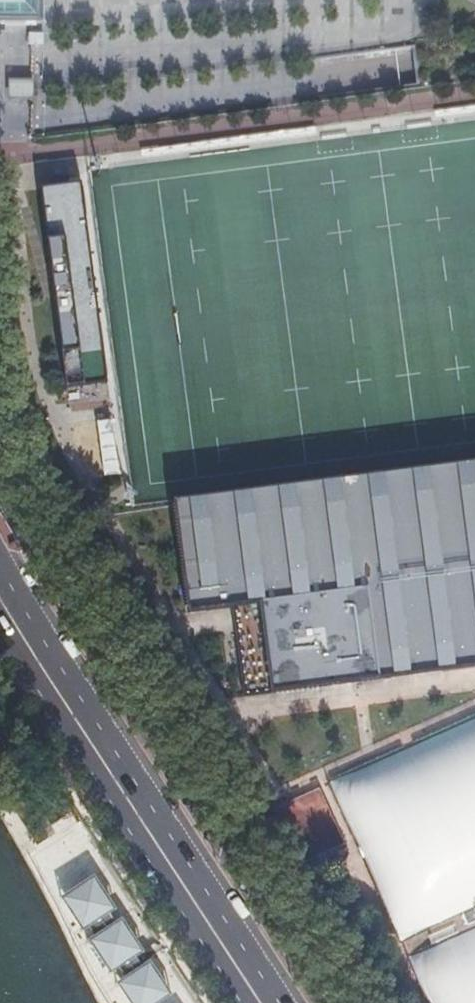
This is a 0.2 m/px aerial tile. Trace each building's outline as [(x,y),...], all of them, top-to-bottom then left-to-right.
[(35,27),(35,0),(0,0),(0,27),(35,27)] [(6,96),(29,97),(29,82),(7,81),(6,96)] [(80,184),(43,189),(68,386),(108,381),(80,184)] [(112,419),(94,421),(103,475),(121,473),(112,419)] [(178,504),(192,613),(231,607),(245,695),(474,665),(474,464),(178,504)] [(314,790),(284,803),(300,841),(330,828),(314,790)] [(96,949),(91,952),(103,972),(109,968),(111,972),(115,970),(123,982),(119,984),(131,1002),(160,1002),(172,996),(152,965),(145,953),(125,922),(117,909),(98,879),(65,900),(85,930),(88,928),(96,940),(92,942),(96,949)]
